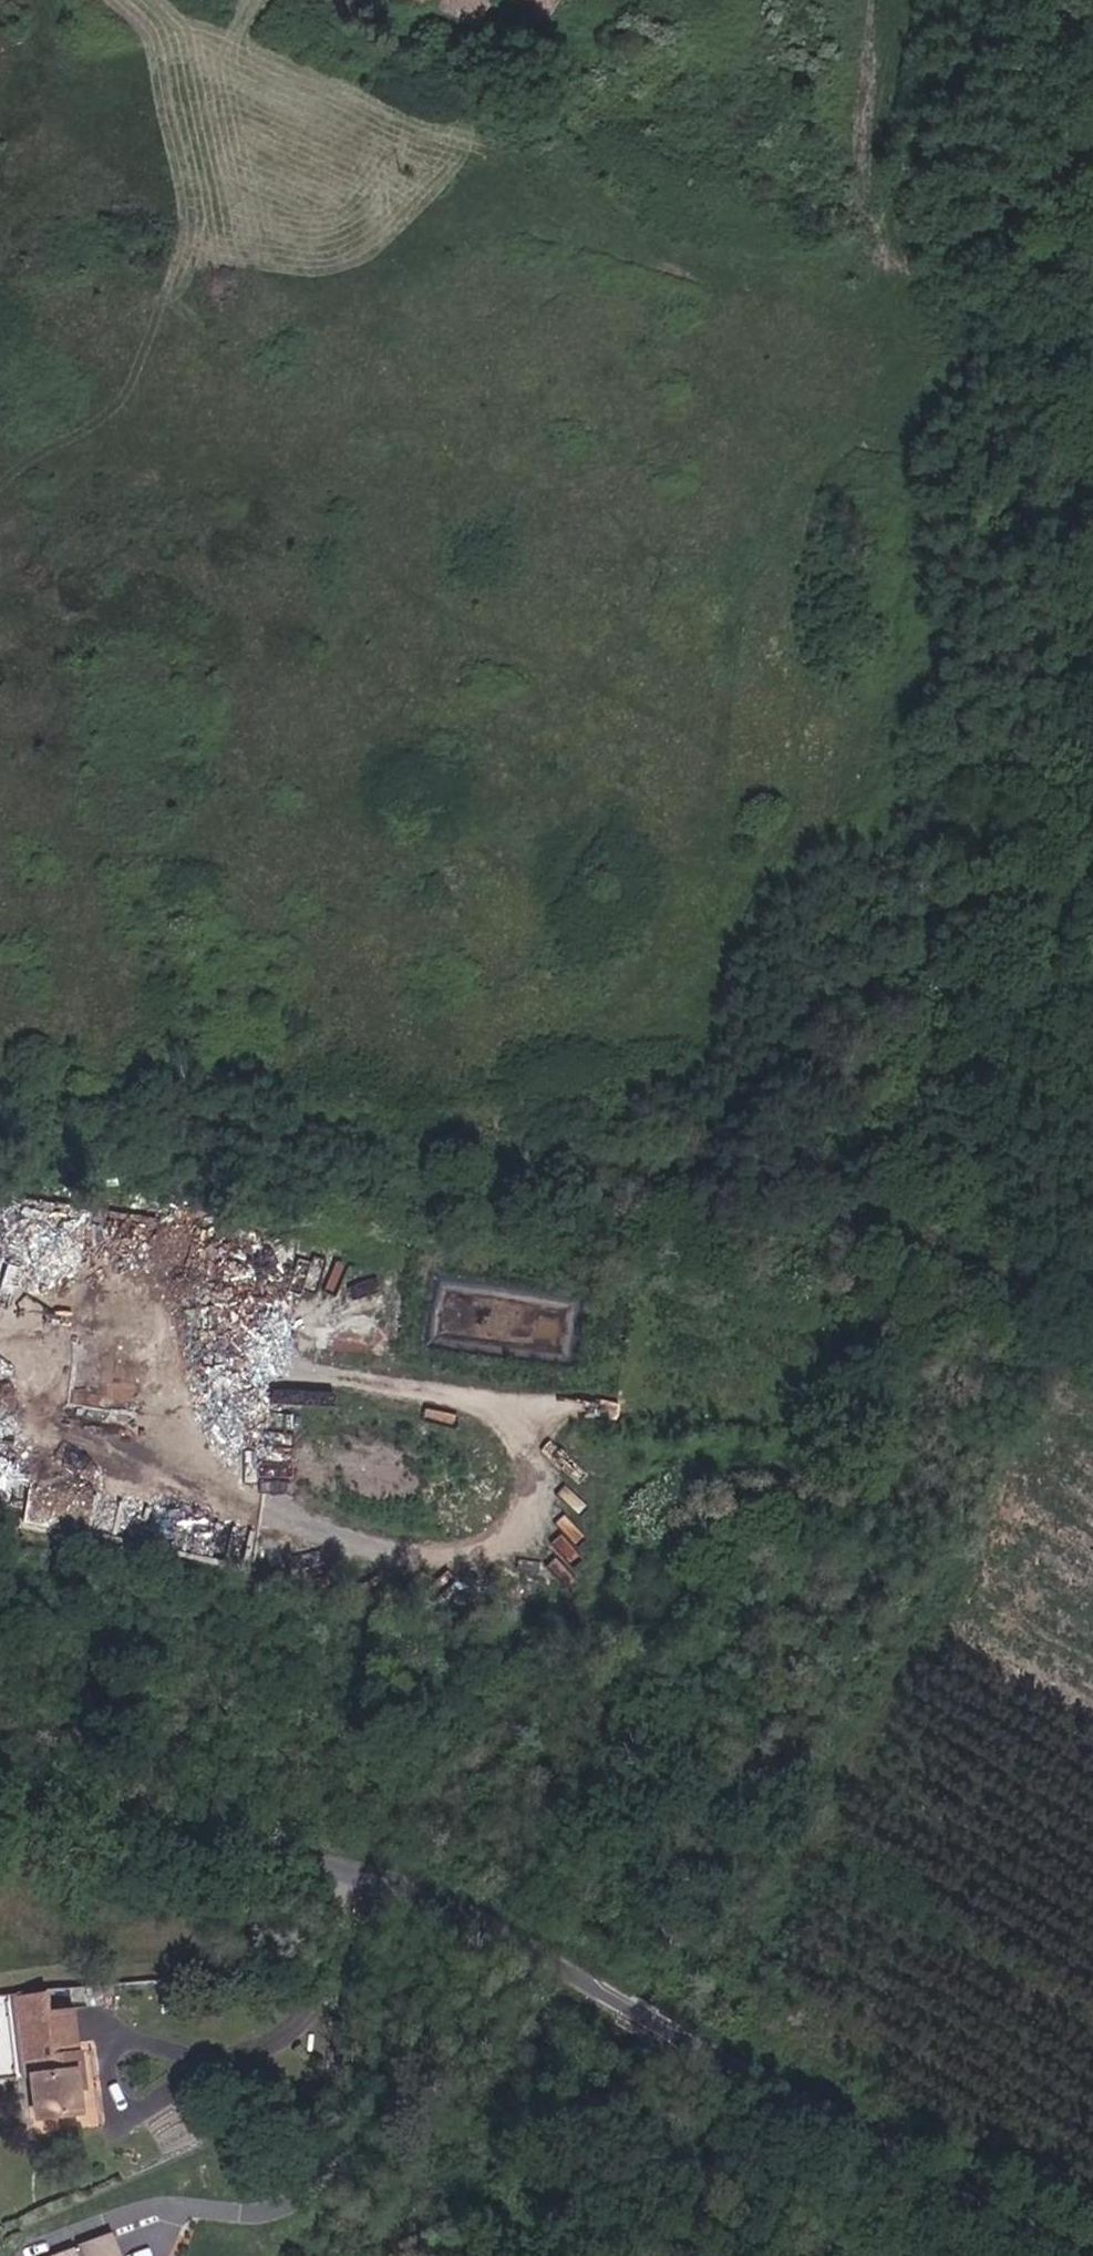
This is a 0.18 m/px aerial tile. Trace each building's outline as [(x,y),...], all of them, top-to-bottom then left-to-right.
[(239,1566),(248,1530),(122,1498),(113,1534),(239,1566)] [(75,2004),(75,1988),(57,1988),(56,2004),(75,2004)] [(31,1992),(1,1995),(9,2073),(16,2072),(20,2115),(64,2111),(62,2087),(60,2069),(66,2068),(65,2050),(63,2051),(59,2008),(33,2010),(31,1992)] [(66,2068),(60,2069),(62,2087),(68,2086),(66,2068)]
